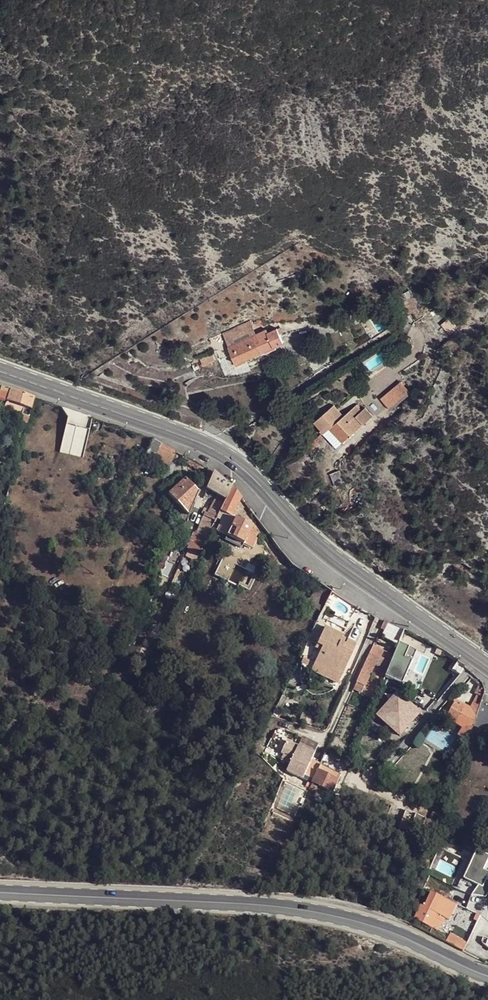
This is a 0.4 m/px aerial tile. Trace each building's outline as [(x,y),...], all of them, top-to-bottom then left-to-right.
[(230,349),(237,365),(261,353),(255,338),(230,349)] [(401,380),(379,397),(388,408),(409,392),(401,380)] [(33,399),(1,387),(0,389),(0,400),(6,403),(24,409),(30,411),(33,399)] [(3,411),(21,417),(24,409),(6,403),(3,411)] [(330,429),(345,446),(376,419),(366,409),(362,413),(356,407),(345,418),(340,424),(329,414),(317,426),(324,434),(330,429)] [(335,408),(329,414),(340,424),(345,418),(335,408)] [(30,411),(24,409),(21,417),(19,423),(23,425),(26,426),(30,411)] [(100,430),(103,423),(89,419),(86,426),(100,430)] [(22,428),(19,427),(14,445),(20,448),(25,429),(22,428)] [(330,429),(324,434),(323,435),(338,452),(345,446),(330,429)] [(175,453),(152,441),(145,454),(168,466),(175,453)] [(204,475),(207,471),(181,457),(179,461),(204,475)] [(229,489),(212,474),(205,489),(219,498),(224,500),(229,489)] [(196,493),(185,480),(167,496),(180,511),(186,517),(196,493)] [(219,498),(205,489),(201,500),(215,507),(219,498)] [(216,519),(210,531),(226,539),(235,521),(235,520),(231,517),(239,499),(229,489),(224,500),(216,519)] [(224,500),(219,498),(215,507),(210,517),(216,519),(224,500)] [(183,523),(186,517),(180,511),(176,520),(183,523)] [(206,515),(197,535),(206,540),(207,538),(210,531),(216,519),(210,517),(206,515)] [(235,521),(226,539),(227,539),(242,547),(243,547),(243,545),(251,529),(235,521)] [(252,528),(243,545),(253,550),(258,540),(256,539),(258,537),(258,535),(252,528)] [(206,540),(197,535),(192,533),(185,550),(198,556),(206,540)] [(241,550),(242,547),(227,539),(225,543),(241,550)] [(154,572),(160,575),(172,548),(167,545),(154,572)] [(290,566),(286,570),(292,575),(296,571),(290,566)] [(319,614),(327,598),(316,591),(311,599),(308,604),(319,614)] [(397,645),(404,632),(382,623),(379,630),(383,632),(380,638),(397,645)] [(341,635),(323,627),(314,646),(320,649),(318,652),(311,667),(330,675),(331,672),(340,676),(355,645),(345,640),(343,645),(338,642),(340,638),(341,635)] [(397,645),(383,679),(393,683),(396,677),(400,678),(407,660),(403,659),(408,649),(397,645)] [(388,662),(368,653),(353,691),(361,694),(374,665),(384,670),(388,662)] [(412,662),(407,660),(400,678),(396,677),(393,683),(402,686),(412,662)] [(480,701),(485,687),(477,680),(472,689),(475,691),(472,696),(474,697),(470,703),(478,708),(480,701)] [(393,699),(382,712),(403,731),(415,717),(415,712),(399,698),(393,699)] [(480,701),(478,708),(470,734),(487,741),(487,706),(480,701)] [(469,738),(470,734),(478,708),(470,703),(467,710),(454,704),(446,719),(460,728),(455,736),(467,743),(469,738)] [(435,726),(427,743),(447,752),(455,735),(435,726)] [(311,786),(318,768),(320,764),(310,760),(311,757),(297,751),(298,747),(285,741),(279,754),(281,755),(290,759),(287,764),(284,772),(311,786)] [(311,757),(312,754),(298,747),(297,751),(311,757)] [(290,759),(281,755),(278,760),(287,764),(290,759)] [(330,795),(338,777),(318,768),(311,786),(330,795)] [(269,788),(260,784),(257,793),(265,797),(269,788)] [(408,825),(413,815),(403,811),(399,822),(408,825)] [(420,831),(425,820),(413,815),(408,825),(420,831)] [(476,851),(456,889),(487,904),(487,856),(476,851)] [(430,896),(417,925),(437,933),(442,923),(448,926),(455,908),(430,896)] [(464,949),(467,941),(450,933),(447,940),(464,949)]
